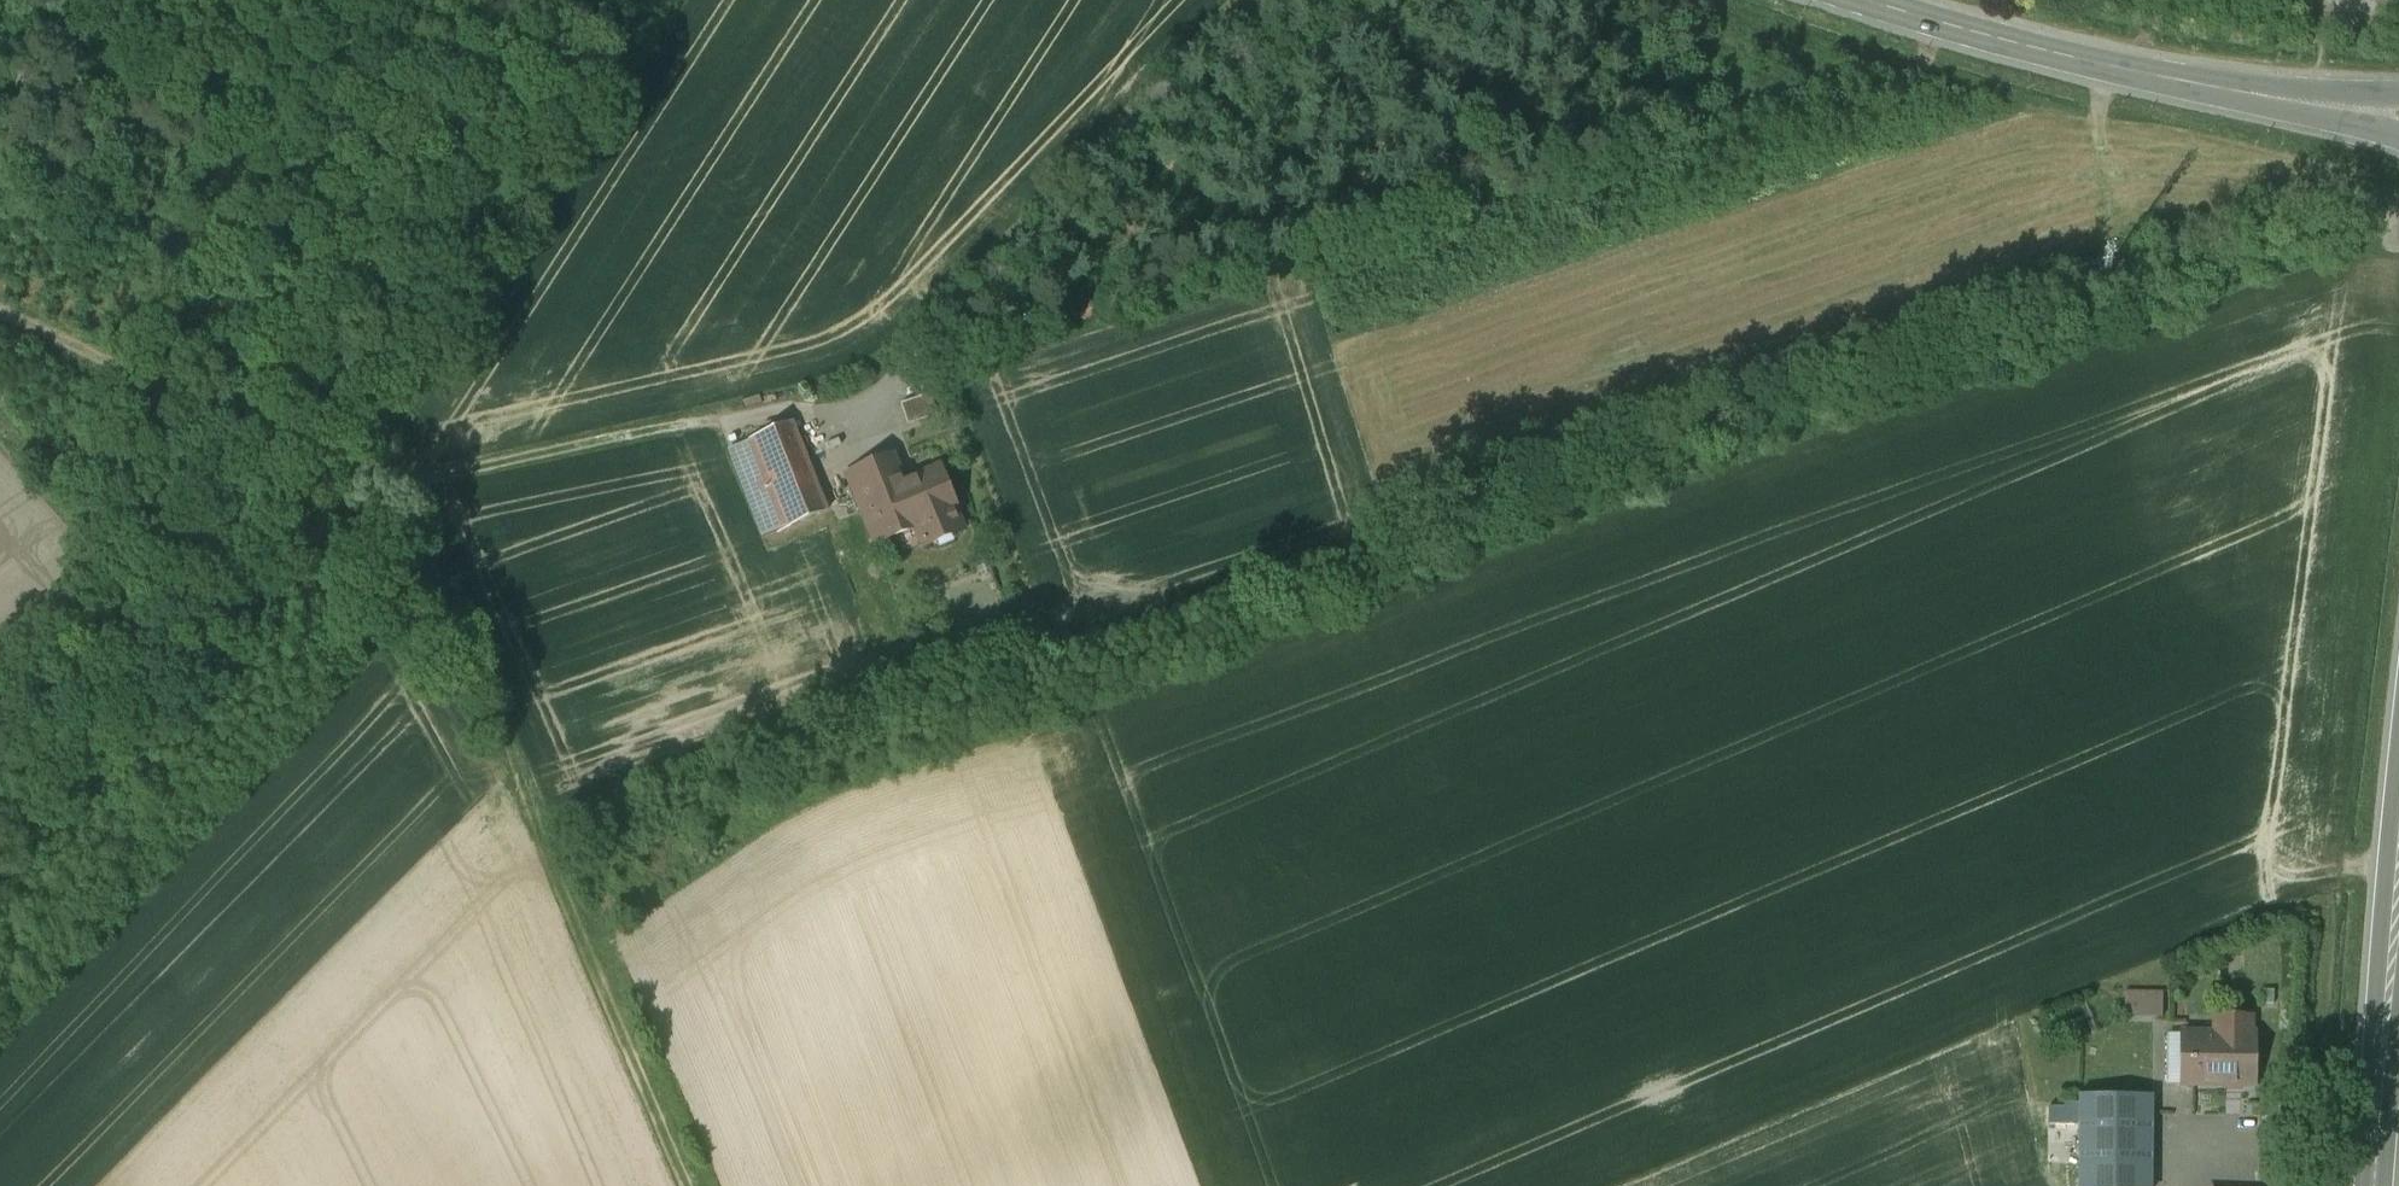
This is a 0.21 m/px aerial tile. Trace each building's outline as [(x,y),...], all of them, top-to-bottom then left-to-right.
[(795,439),(738,460),(770,547),(827,526),(795,439)] [(906,460),(855,478),(883,559),(924,545),(929,557),(963,546),(960,538),(973,534),(951,473),(915,486),(906,460)] [(2164,1018),(2164,990),(2127,990),(2127,1018),(2164,1018)] [(2222,1036),(2193,1036),(2192,1096),(2266,1097),(2267,1022),(2222,1022),(2222,1036)] [(2082,1099),(2080,1185),(2158,1185),(2160,1101),(2082,1099)]
